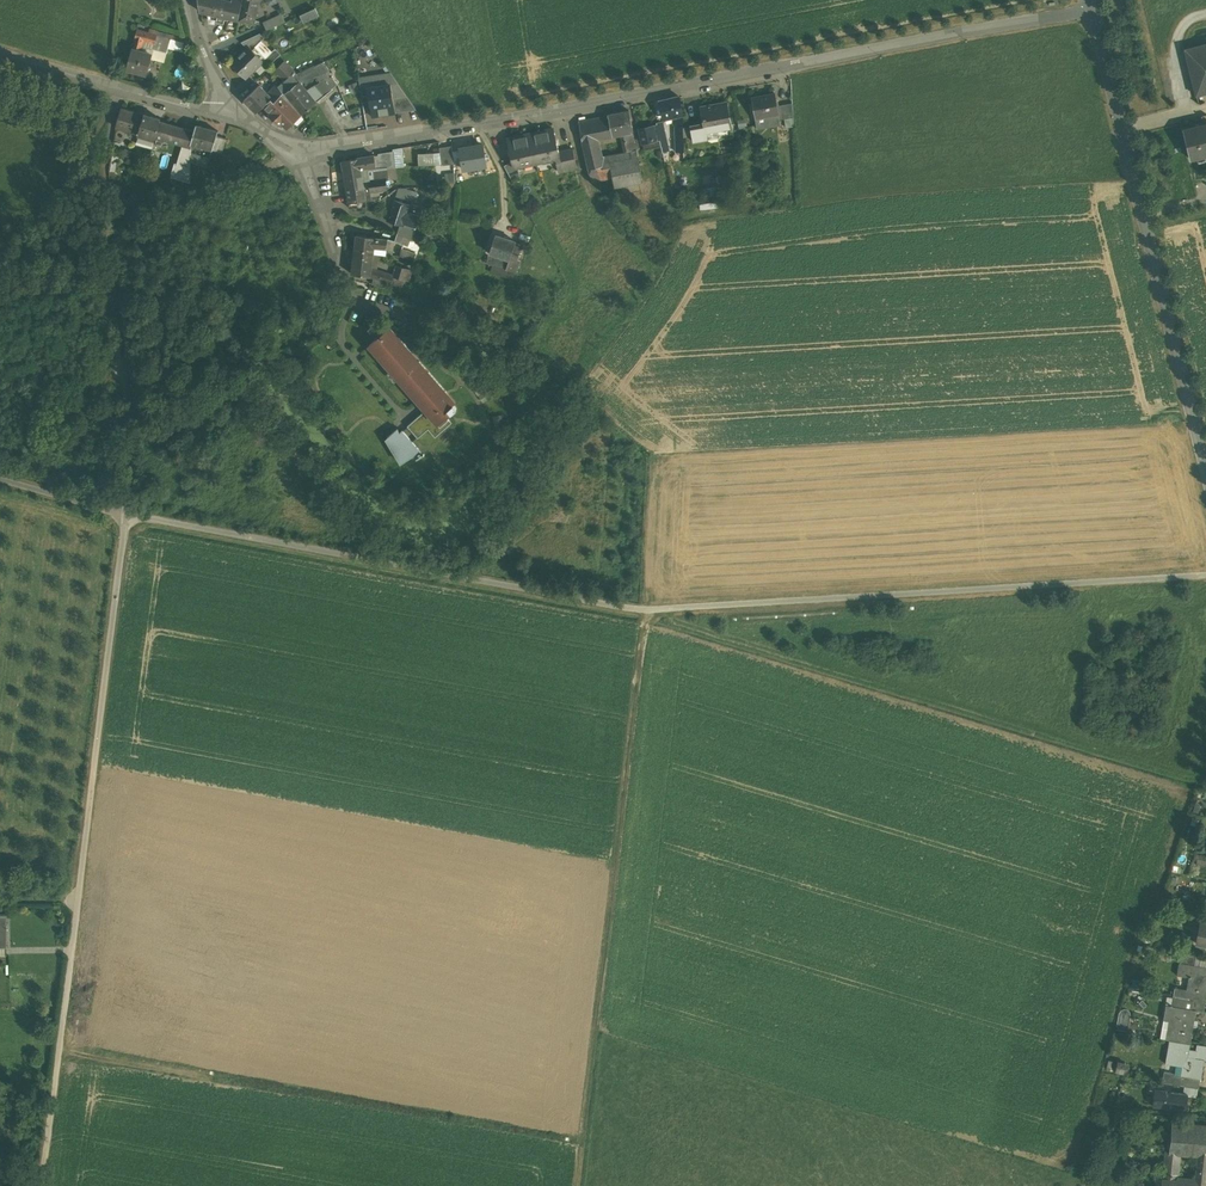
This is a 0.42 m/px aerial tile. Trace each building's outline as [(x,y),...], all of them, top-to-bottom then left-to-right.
[(232,1),(229,0),(198,0),(200,11),(210,14),(208,20),(224,24),(225,17),(238,20),(243,0),(232,0),(232,1)] [(238,20),(254,24),(259,0),(243,0),(238,20)] [(315,8),(300,15),(303,22),(318,15),(315,8)] [(281,13),(263,22),(267,30),(285,21),(281,13)] [(290,26),(302,21),(300,15),(288,20),(290,26)] [(157,35),(138,30),(136,36),(144,37),(143,40),(152,42),(155,43),(157,35)] [(171,39),(157,35),(155,43),(154,46),(153,46),(153,49),(167,53),(168,48),(171,39)] [(144,37),(136,36),(133,49),(140,51),(143,40),(144,37)] [(187,44),(171,39),(168,48),(185,52),(187,44)] [(263,60),(249,45),(231,63),(245,78),(260,64),(263,61),(263,60)] [(1185,49),(1196,95),(1205,93),(1205,70),(1200,45),(1185,49)] [(133,49),(132,48),(127,69),(128,69),(146,74),(147,75),(152,54),(140,51),(133,49)] [(275,48),(263,60),(263,61),(260,64),(265,69),(281,54),(275,48)] [(294,71),(284,61),(275,69),(285,79),(290,75),(294,71)] [(314,65),(298,74),(294,71),(290,75),(298,84),(303,80),(306,83),(320,73),(314,65)] [(329,73),(323,77),(324,79),(329,85),(334,80),(329,73)] [(391,73),(359,78),(359,85),(367,84),(368,88),(391,84),(393,98),(407,96),(391,73)] [(308,92),(305,89),(303,91),(298,84),(290,75),(285,79),(278,85),(283,92),(284,93),(299,112),(301,114),(316,102),(308,92)] [(329,85),(324,79),(317,85),(325,95),(332,89),(329,85)] [(269,94),(260,84),(244,100),(256,113),(271,98),(272,97),(269,94)] [(367,84),(359,85),(362,102),(370,101),(368,88),(367,84)] [(368,88),(370,101),(372,116),(396,113),(396,112),(393,98),(391,84),(368,88)] [(278,85),(269,94),(272,97),(271,98),(274,101),(283,92),(278,85)] [(316,102),(325,95),(317,85),(308,92),(316,102)] [(299,112),(284,93),(283,92),(274,101),(271,98),(263,105),(270,112),(268,114),(278,124),(281,122),(287,128),(293,122),(291,120),(299,112)] [(775,94),(751,98),(757,128),(768,126),(766,116),(778,114),(779,114),(777,105),(775,94)] [(407,96),(393,98),(396,112),(416,109),(407,96)] [(679,97),(660,101),(662,110),(663,110),(665,119),(673,117),(683,114),(679,97)] [(727,102),(701,107),(704,123),(706,132),(707,132),(718,129),(720,139),(733,136),(727,102)] [(792,103),(777,105),(779,114),(778,114),(779,120),(784,119),(793,117),(792,103)] [(190,147),(190,144),(194,131),(160,121),(160,118),(144,114),(143,115),(121,108),(115,127),(138,133),(138,135),(154,139),(155,138),(182,145),(190,147)] [(632,130),(629,111),(608,114),(608,116),(611,134),(622,132),(632,130)] [(683,114),(673,117),(673,140),(683,140),(683,114)] [(608,116),(579,122),(584,146),(593,144),(592,138),(611,134),(608,116)] [(793,117),(784,119),(786,127),(794,125),(793,117)] [(662,120),(657,123),(657,126),(659,138),(666,137),(662,120)] [(704,123),(691,125),(694,142),(708,139),(707,132),(706,132),(704,123)] [(1183,129),(1191,159),(1205,156),(1205,124),(1183,129)] [(196,125),(194,131),(190,144),(212,150),(216,135),(218,130),(196,125)] [(657,126),(639,130),(642,142),(659,138),(657,126)] [(553,129),(530,134),(536,162),(555,158),(560,157),(559,152),(553,129)] [(634,141),(632,130),(622,132),(627,152),(629,160),(638,158),(637,153),(636,149),(634,141)] [(530,134),(507,139),(512,162),(513,167),(518,166),(536,162),(530,134)] [(216,135),(212,150),(222,153),(226,138),(216,135)] [(418,144),(418,152),(439,151),(439,143),(418,144)] [(483,143),(458,148),(459,151),(461,164),(463,171),(488,166),(483,143)] [(442,165),(454,163),(452,144),(440,145),(440,152),(442,165)] [(190,154),(190,147),(182,145),(177,164),(175,163),(170,177),(190,183),(190,162),(190,154)] [(573,149),(559,152),(560,157),(555,158),(558,171),(577,167),(573,149)] [(394,151),(378,153),(378,155),(374,156),(376,168),(386,167),(396,167),(394,151)] [(456,165),(461,164),(459,151),(453,152),(456,165)] [(419,166),(442,165),(440,152),(418,153),(419,166)] [(627,152),(605,158),(607,165),(612,164),(629,160),(627,152)] [(598,153),(586,154),(589,168),(607,165),(605,158),(600,159),(598,153)] [(209,159),(190,154),(190,162),(207,167),(209,159)] [(374,156),(365,157),(364,154),(358,155),(358,158),(343,161),(341,161),(343,170),(361,167),(361,168),(367,168),(376,168),(374,156)] [(629,160),(612,164),(617,186),(643,180),(638,158),(629,160)] [(512,162),(504,165),(513,182),(521,178),(518,166),(513,167),(512,162)] [(361,167),(343,170),(350,208),(367,207),(373,204),(370,191),(383,190),(387,187),(386,180),(388,180),(386,167),(376,168),(367,168),(361,168),(361,167)] [(455,173),(440,175),(442,188),(456,186),(455,173)] [(407,188),(398,188),(396,196),(415,202),(417,193),(406,189),(407,188)] [(409,205),(394,201),(387,221),(400,225),(402,225),(407,212),(409,205)] [(420,216),(407,212),(402,225),(414,229),(416,229),(420,216)] [(414,229),(400,225),(398,233),(411,238),(414,229)] [(409,246),(411,238),(398,233),(395,242),(409,246)] [(377,238),(357,235),(355,250),(373,253),(373,247),(376,247),(377,238)] [(515,241),(495,235),(489,253),(510,259),(510,258),(515,241)] [(387,239),(377,238),(376,247),(386,249),(387,239)] [(415,253),(401,249),(399,256),(413,260),(415,253)] [(373,253),(355,250),(351,274),(370,276),(371,269),(373,253)] [(508,263),(488,257),(486,263),(506,269),(508,263)] [(518,260),(510,258),(510,259),(508,263),(506,269),(514,272),(518,260)] [(407,268),(397,265),(394,276),(394,277),(404,280),(407,268)] [(620,274),(613,266),(609,269),(616,277),(620,274)] [(394,276),(371,269),(370,276),(373,278),(388,282),(392,283),(394,277),(394,276)] [(631,286),(620,274),(616,277),(613,280),(623,292),(631,286)] [(404,280),(394,277),(392,283),(402,287),(404,280)] [(388,282),(373,278),(372,283),(386,288),(388,282)] [(411,351),(399,337),(398,338),(394,335),(396,334),(390,327),(381,335),(382,336),(379,338),(378,337),(369,345),(375,352),(376,351),(379,354),(378,355),(390,369),(392,368),(400,377),(398,378),(405,386),(406,385),(409,389),(408,390),(430,415),(443,430),(452,422),(446,416),(450,412),(451,413),(457,408),(444,394),(446,392),(429,372),(428,373),(424,369),(425,368),(419,360),(417,362),(410,353),(411,351)] [(426,418),(422,413),(407,426),(418,438),(429,429),(435,437),(443,430),(430,415),(426,418)] [(423,454),(402,430),(399,433),(397,430),(398,429),(397,428),(387,437),(398,456),(397,458),(401,463),(414,455),(417,459),(424,454),(424,453),(423,454)] [(1194,853),(1193,863),(1205,863),(1205,854),(1194,853)] [(1196,955),(1182,953),(1180,963),(1194,965),(1196,955)] [(1179,963),(1177,975),(1188,977),(1186,990),(1192,991),(1205,993),(1205,968),(1194,965),(1180,963),(1179,963)] [(1192,991),(1190,999),(1205,1002),(1205,994),(1205,993),(1192,991)] [(1167,995),(1166,1006),(1195,1011),(1203,1012),(1205,1002),(1190,999),(1167,995)] [(1195,1011),(1166,1006),(1163,1018),(1171,1019),(1168,1039),(1169,1040),(1190,1043),(1195,1011)] [(1190,1043),(1169,1040),(1165,1063),(1176,1065),(1177,1059),(1183,1060),(1181,1074),(1181,1075),(1199,1078),(1200,1079),(1204,1060),(1204,1059),(1194,1058),(1187,1056),(1190,1043)] [(1197,1044),(1194,1058),(1204,1059),(1204,1060),(1205,1060),(1205,1046),(1197,1044)] [(1118,1060),(1116,1070),(1126,1073),(1129,1062),(1118,1060)] [(1181,1074),(1164,1071),(1162,1082),(1180,1085),(1181,1075),(1181,1074)] [(1199,1078),(1181,1075),(1180,1085),(1198,1088),(1199,1078)] [(1155,1091),(1171,1092),(1171,1084),(1151,1082),(1150,1090),(1155,1091)] [(1154,1105),(1187,1108),(1188,1094),(1171,1092),(1155,1091),(1154,1105)] [(1172,1122),(1169,1151),(1180,1152),(1201,1154),(1205,1155),(1205,1125),(1172,1122)] [(1146,1131),(1120,1128),(1119,1138),(1145,1140),(1146,1131)] [(1180,1152),(1169,1151),(1168,1156),(1170,1156),(1169,1166),(1179,1167),(1180,1152)] [(1201,1154),(1198,1182),(1203,1182),(1203,1183),(1205,1183),(1205,1155),(1201,1154)] [(1164,1173),(1163,1179),(1162,1179),(1162,1185),(1177,1185),(1177,1180),(1179,1167),(1169,1166),(1167,1165),(1167,1173),(1164,1173)]
